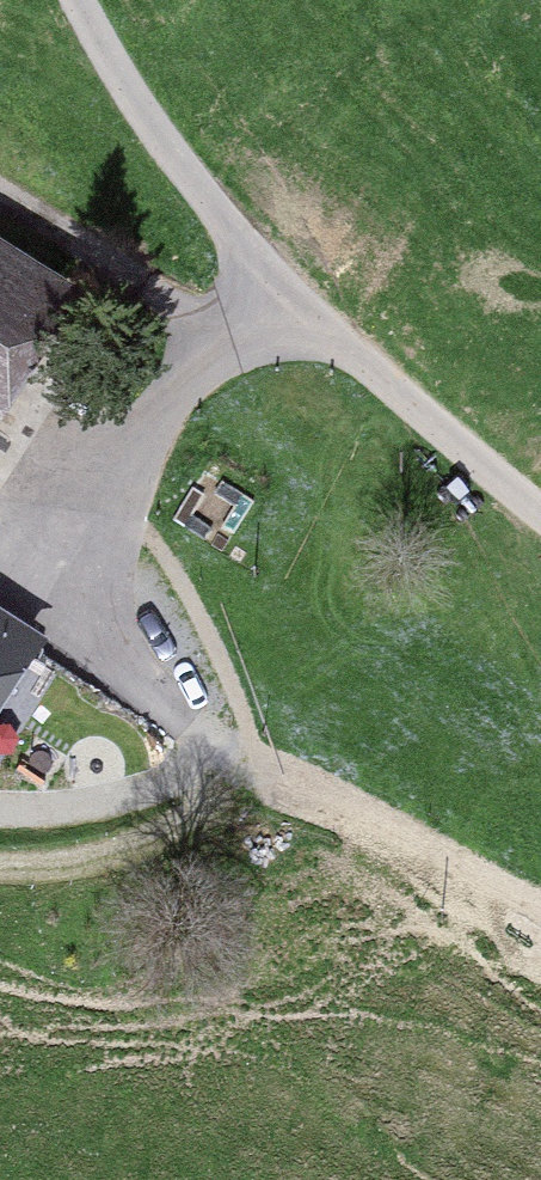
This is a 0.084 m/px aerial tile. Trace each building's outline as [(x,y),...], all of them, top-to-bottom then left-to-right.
[(49,304),(0,273),(0,381),(49,304)] [(17,650),(0,639),(0,676),(17,650)]
